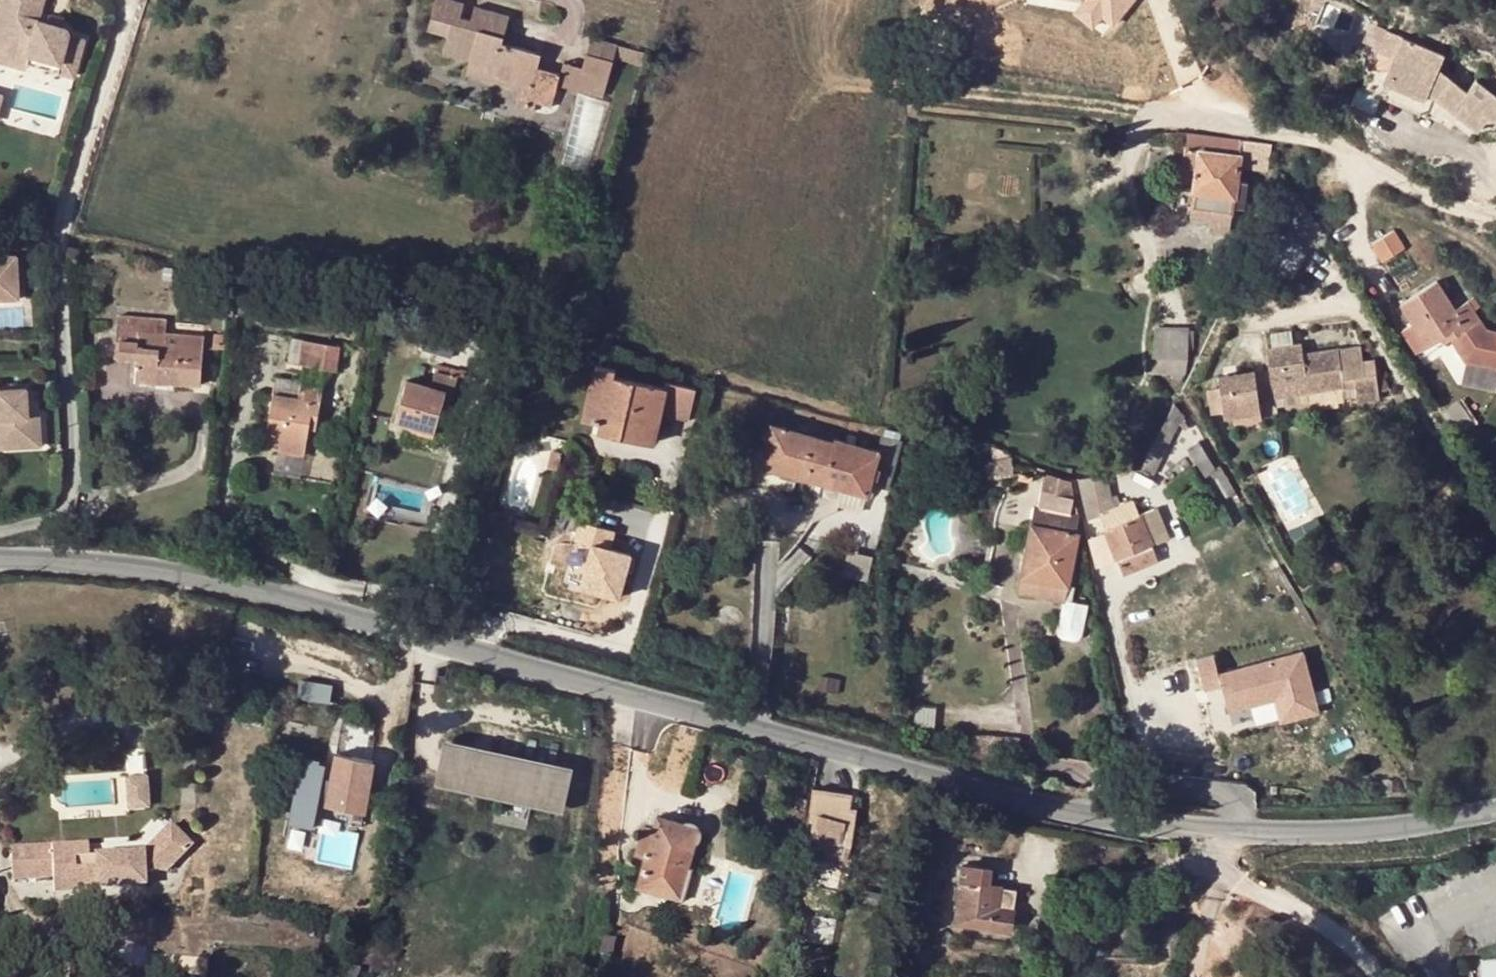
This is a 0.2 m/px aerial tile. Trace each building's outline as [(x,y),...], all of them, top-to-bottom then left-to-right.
[(468,66),(494,73),(496,68),(511,72),(509,78),(529,83),(522,109),(533,112),(536,103),(551,107),(558,85),(561,74),(538,67),(541,54),(503,42),(510,16),(475,6),(471,19),(461,16),(464,3),(454,0),(436,0),(427,31),(447,37),(444,52),(470,59),(468,66)] [(1078,9),(1105,31),(1115,17),(1094,0),(1085,0),(1078,9)] [(1115,17),(1117,19),(1132,0),(1094,0),(1115,17)] [(1478,79),(1469,91),(1440,69),(1446,55),(1395,16),(1361,61),(1412,100),(1421,88),(1427,92),(1425,99),(1461,127),(1467,119),(1482,130),(1491,117),(1493,118),(1495,118),(1495,93),(1478,79)] [(50,17),(48,25),(61,29),(63,21),(50,17)] [(591,36),(582,67),(609,75),(614,57),(618,44),(591,36)] [(645,52),(618,44),(614,57),(642,66),(645,52)] [(41,65),(28,61),(27,65),(40,69),(41,65)] [(564,61),(561,74),(558,85),(602,98),(609,75),(582,67),(564,61)] [(494,73),(468,66),(466,74),(491,81),(494,73)] [(494,73),(491,81),(519,90),(515,106),(522,109),(529,83),(509,78),(511,72),(496,68),(494,73)] [(1467,119),(1461,127),(1475,138),(1482,130),(1467,119)] [(1239,172),(1239,169),(1242,141),(1189,133),(1184,169),(1197,170),(1193,209),(1214,211),(1233,213),(1235,198),(1239,172)] [(1269,172),(1272,144),(1242,141),(1239,169),(1269,172)] [(1239,172),(1235,198),(1246,200),(1249,174),(1239,172)] [(1214,211),(1193,209),(1191,219),(1213,221),(1214,211)] [(1233,213),(1214,211),(1213,221),(1212,223),(1232,225),(1233,213)] [(1386,262),(1410,246),(1397,227),(1373,242),(1386,262)] [(20,301),(18,270),(12,270),(10,256),(0,256),(0,302),(20,301)] [(197,272),(181,269),(180,283),(196,285),(197,272)] [(199,273),(197,272),(196,285),(208,287),(210,277),(199,275),(199,273)] [(1402,304),(1414,322),(1429,346),(1442,337),(1446,343),(1453,338),(1457,335),(1463,345),(1459,348),(1468,362),(1495,368),(1495,333),(1487,331),(1475,311),(1481,307),(1475,298),(1456,311),(1437,282),(1402,304)] [(373,301),(348,297),(347,306),(372,309),(373,301)] [(171,343),(172,334),(165,333),(167,320),(118,317),(116,342),(136,343),(136,355),(134,381),(157,383),(158,378),(169,380),(201,381),(204,345),(171,343)] [(1414,322),(1408,326),(1423,349),(1429,346),(1414,322)] [(1188,329),(1155,328),(1154,371),(1187,370),(1188,329)] [(204,337),(172,334),(171,343),(204,345),(204,337)] [(1457,335),(1453,338),(1459,348),(1463,345),(1457,335)] [(454,344),(427,336),(422,347),(452,356),(454,344)] [(48,337),(39,338),(40,348),(49,347),(48,337)] [(223,353),(224,337),(216,337),(214,352),(223,353)] [(340,345),(292,337),(289,363),(336,371),(340,345)] [(136,355),(136,343),(116,342),(115,354),(136,355)] [(1364,374),(1362,362),(1360,347),(1339,350),(1339,348),(1303,353),(1302,344),(1267,349),(1270,370),(1255,372),(1254,370),(1219,375),(1220,385),(1222,396),(1225,418),(1261,412),(1259,398),(1273,396),(1274,399),(1308,394),(1309,398),(1327,395),(1328,397),(1345,394),(1343,380),(1354,379),(1356,394),(1378,391),(1375,372),(1364,374)] [(1375,372),(1374,360),(1362,362),(1364,374),(1375,372)] [(438,363),(436,371),(458,377),(461,370),(438,363)] [(582,420),(598,423),(618,428),(616,437),(642,443),(646,424),(657,426),(660,413),(688,420),(695,389),(666,383),(664,387),(614,376),(615,369),(595,364),(582,420)] [(395,421),(409,425),(436,432),(440,419),(443,408),(449,410),(458,377),(436,371),(430,387),(407,381),(395,421)] [(310,418),(318,419),(323,386),(276,378),(267,436),(280,439),(278,452),(304,456),(309,429),(310,418)] [(1346,396),(1356,394),(1354,379),(1343,380),(1345,394),(1346,396)] [(1222,396),(1220,385),(1207,387),(1208,399),(1222,396)] [(0,417),(2,442),(17,441),(17,450),(40,449),(38,416),(27,415),(27,388),(0,389),(0,417)] [(1357,404),(1380,400),(1378,391),(1356,394),(1357,404)] [(1310,408),(1309,398),(1308,394),(1274,399),(1276,413),(1310,408)] [(1460,402),(1446,411),(1460,430),(1473,421),(1460,402)] [(1175,404),(1141,470),(1152,475),(1185,415),(1175,404)] [(443,408),(440,419),(446,421),(449,410),(443,408)] [(774,415),(771,425),(784,428),(786,419),(774,415)] [(0,417),(0,451),(17,450),(17,441),(2,442),(0,417)] [(316,430),(318,419),(310,418),(309,429),(316,430)] [(618,428),(598,423),(596,433),(616,437),(618,428)] [(436,432),(409,425),(408,431),(434,438),(436,432)] [(784,428),(771,425),(765,447),(761,447),(758,447),(755,449),(753,452),(751,455),(750,458),(751,463),(752,466),(754,468),(756,470),(760,472),(762,467),(794,475),(797,476),(868,495),(870,485),(880,452),(877,450),(836,439),(835,444),(784,428)] [(881,436),(877,450),(880,452),(870,485),(889,491),(902,442),(881,436)] [(1199,442),(1188,448),(1206,476),(1212,473),(1227,497),(1235,492),(1220,467),(1216,469),(1199,442)] [(996,462),(1011,461),(1011,452),(989,446),(992,460),(983,461),(988,480),(997,478),(997,476),(996,462)] [(562,453),(551,449),(547,466),(557,469),(562,453)] [(716,460),(706,468),(712,477),(723,468),(716,460)] [(1011,461),(996,462),(997,476),(1013,475),(1011,461)] [(752,466),(751,463),(745,482),(756,485),(757,482),(760,472),(756,470),(754,468),(752,466)] [(762,467),(760,472),(793,481),(794,475),(762,467)] [(793,481),(760,472),(757,482),(793,492),(797,476),(794,475),(793,481)] [(1071,481),(1046,473),(1039,509),(1071,516),(1074,499),(1071,481)] [(1034,476),(1020,475),(1019,481),(1033,484),(1034,476)] [(1155,544),(1142,515),(1136,518),(1135,514),(1127,516),(1124,510),(1116,513),(1106,475),(1078,480),(1086,521),(1099,517),(1123,575),(1158,561),(1152,546),(1155,544)] [(1063,601),(1065,601),(1069,585),(1078,535),(1075,534),(1078,517),(1071,516),(1039,509),(1034,508),(1022,578),(1046,583),(1043,596),(1063,601)] [(1156,509),(1142,515),(1155,544),(1168,540),(1156,509)] [(637,552),(611,545),(617,527),(582,517),(576,534),(594,540),(580,586),(623,599),(637,552)] [(873,555),(848,550),(842,576),(866,581),(873,555)] [(1022,578),(1019,591),(1043,596),(1046,583),(1022,578)] [(1065,601),(1072,602),(1075,586),(1069,585),(1065,601)] [(1065,601),(1063,601),(1058,628),(1058,632),(1060,635),(1062,637),(1069,639),(1072,640),(1079,639),(1082,635),(1087,606),(1072,602),(1065,601)] [(1311,649),(1221,666),(1218,651),(1198,654),(1204,688),(1225,684),(1230,710),(1256,705),(1259,722),(1322,710),(1311,649)] [(839,678),(820,675),(817,690),(835,693),(839,678)] [(304,678),(302,686),(316,689),(315,694),(331,696),(333,683),(304,678)] [(1021,737),(973,734),(969,761),(998,768),(1000,754),(1018,756),(1021,737)] [(572,767),(443,741),(442,747),(436,777),(452,780),(549,799),(565,803),(572,767)] [(364,814),(364,810),(373,762),(336,755),(329,795),(327,807),(364,814)] [(862,780),(850,776),(846,796),(858,799),(862,780)] [(436,777),(435,783),(547,806),(564,809),(565,803),(549,799),(452,780),(436,777)] [(361,829),(364,814),(327,807),(329,795),(315,793),(310,819),(361,829)] [(831,800),(815,796),(812,806),(828,810),(831,800)] [(841,845),(843,840),(847,822),(820,815),(817,825),(813,824),(806,850),(847,861),(850,848),(841,845)] [(658,818),(654,829),(652,836),(643,833),(637,854),(646,857),(638,888),(683,900),(692,870),(688,868),(694,845),(698,842),(700,839),(702,836),(702,832),(701,830),(698,826),(696,824),(693,822),(689,822),(686,822),(682,824),(658,818)] [(52,858),(51,845),(10,848),(12,879),(53,877),(54,892),(91,890),(146,886),(146,873),(166,871),(192,845),(171,825),(143,853),(90,856),(52,858)] [(652,836),(654,829),(645,827),(643,833),(652,836)] [(89,843),(51,845),(52,858),(90,856),(89,843)] [(955,881),(962,882),(965,865),(958,864),(955,881)] [(965,865),(962,882),(957,923),(1012,932),(1015,908),(999,906),(1001,888),(990,886),(991,869),(965,865)] [(932,870),(922,868),(920,885),(930,886),(932,870)] [(841,876),(832,873),(828,889),(838,891),(841,876)] [(999,906),(1015,908),(1018,891),(1001,888),(999,906)] [(883,895),(866,892),(863,902),(881,906),(883,895)] [(807,913),(805,944),(838,947),(841,916),(807,913)] [(616,941),(605,938),(600,957),(613,960),(616,941)] [(98,951),(85,950),(85,958),(98,959),(98,951)] [(1484,964),(1485,976),(1495,976),(1495,964),(1484,964)]
